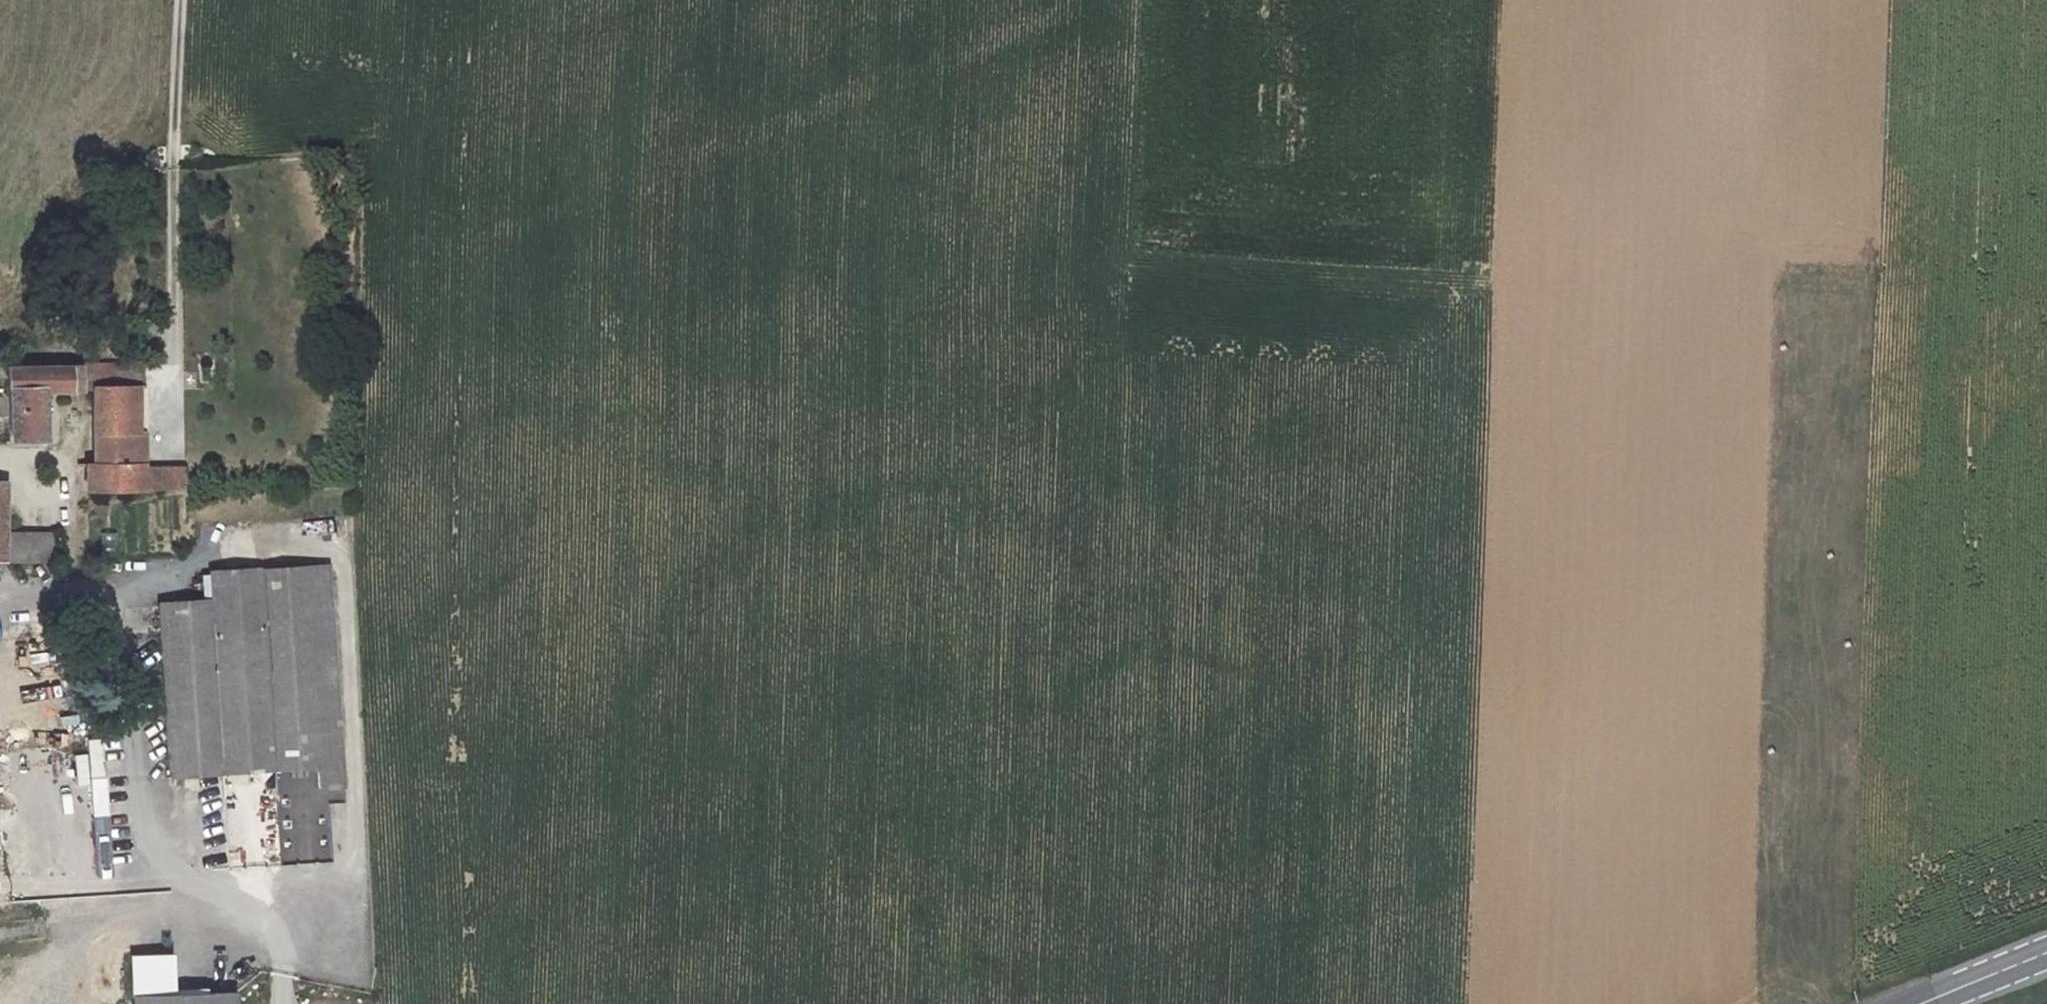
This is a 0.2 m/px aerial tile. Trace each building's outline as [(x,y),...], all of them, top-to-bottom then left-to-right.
[(56,367),(8,368),(10,442),(45,440),(43,389),(92,389),(92,386),(143,384),(143,366),(64,367),(64,360),(56,361),(56,367)] [(93,463),(86,464),(86,490),(144,489),(144,468),(143,384),(92,386),(92,389),(93,463)] [(185,467),(144,468),(144,489),(185,488),(185,467)] [(58,563),(59,533),(2,533),(3,511),(4,511),(5,484),(0,484),(0,562),(58,563)] [(211,601),(158,605),(170,777),(317,769),(320,789),(345,787),(328,567),(209,574),(211,601)] [(172,953),(130,954),(131,995),(173,994),(172,953)] [(131,995),(132,1003),(235,1003),(235,992),(173,994),(131,995)]
